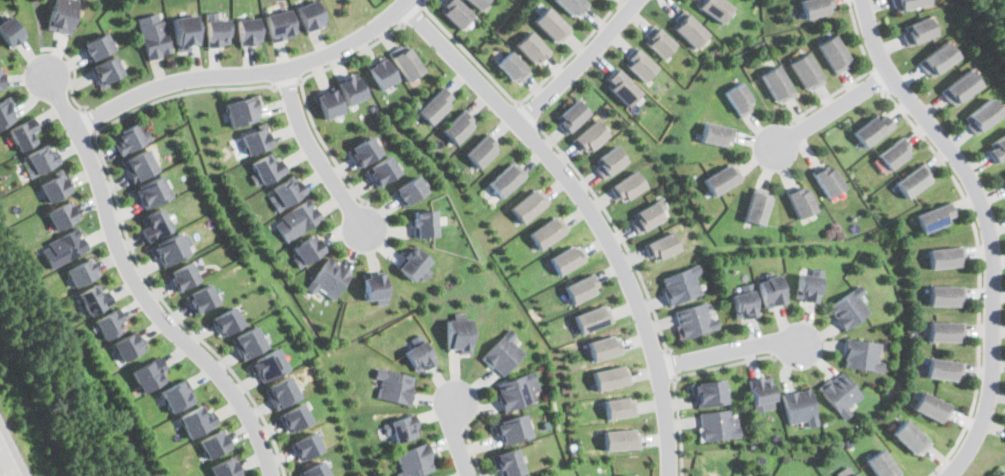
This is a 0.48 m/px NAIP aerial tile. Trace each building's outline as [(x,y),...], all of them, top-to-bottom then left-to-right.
[(71,36),(78,4),(64,0),(50,0),(43,28),(71,36)] [(435,3),(439,0),(453,0),(474,18),(461,36),(438,17),(442,12),(435,3)] [(480,15),(463,0),(492,0),(480,15)] [(554,7),(559,0),(576,0),(588,11),(574,27),(554,7)] [(693,8),(700,0),(724,0),(735,6),(737,19),(725,33),(693,8)] [(804,18),(832,12),(829,0),(800,0),(804,18)] [(897,21),(889,0),(926,0),(931,13),(897,21)] [(304,37),(324,29),(311,3),(292,9),(304,37)] [(532,24),(544,6),(572,35),(556,52),(532,24)] [(271,47),(294,40),(284,10),(262,17),(271,47)] [(131,19),(158,11),(170,56),(144,64),(131,19)] [(668,27),(683,11),(708,31),(710,48),(700,57),(668,27)] [(204,49),(228,49),(228,24),(222,25),(223,13),(202,14),(204,49)] [(177,55),(200,50),(194,15),(170,19),(177,55)] [(24,41),(8,18),(0,23),(0,42),(8,53),(24,41)] [(239,49),(261,46),(255,18),(233,21),(239,49)] [(901,29),(923,22),(935,42),(908,52),(901,29)] [(640,43),(668,65),(676,52),(672,37),(655,23),(640,43)] [(76,43),(101,30),(113,54),(88,68),(76,43)] [(511,49),(524,36),(549,59),(533,73),(511,49)] [(814,49),(832,38),(852,69),(834,81),(814,49)] [(385,55),(403,43),(422,76),(406,89),(385,55)] [(916,65),(941,44),(958,65),(931,85),(916,65)] [(786,60),(802,50),(824,89),(806,99),(786,60)] [(626,71),(645,92),(659,77),(634,51),(629,58),(631,63),(626,71)] [(493,72),(506,55),(527,79),(510,91),(493,72)] [(378,94),(397,84),(380,58),(361,68),(378,94)] [(88,72),(115,59),(125,83),(101,97),(88,72)] [(756,79),(774,67),(793,99),(775,112),(756,79)] [(629,112),(636,111),(641,100),(636,89),(618,72),(605,88),(629,112)] [(937,95),(963,72),(979,93),(952,111),(937,95)] [(347,110),(367,101),(353,73),(334,84),(347,110)] [(414,108),(431,124),(453,103),(447,97),(450,92),(441,83),(414,108)] [(737,124),(755,113),(739,83),(718,95),(737,124)] [(327,126),(344,118),(328,84),(308,92),(315,112),(320,110),(327,126)] [(216,100),(249,89),(257,118),(226,128),(216,100)] [(558,123),(568,132),(592,111),(574,96),(559,112),(563,119),(558,123)] [(961,120),(987,99),(1000,120),(974,140),(961,120)] [(11,123),(0,129),(0,103),(11,123)] [(438,127),(455,143),(475,123),(469,118),(473,114),(464,106),(438,127)] [(572,136),(588,153),(611,134),(610,131),(612,128),(608,123),(604,125),(598,117),(572,136)] [(852,136),(878,117),(891,133),(868,158),(852,136)] [(117,154),(153,138),(145,125),(137,128),(133,118),(113,127),(118,138),(110,141),(117,154)] [(5,133),(27,120),(39,140),(16,152),(5,133)] [(234,132),(265,124),(270,143),(241,153),(234,132)] [(701,152),(733,155),(734,132),(702,128),(701,152)] [(463,152),(480,167),(500,145),(484,129),(463,152)] [(982,147),(1004,133),(1004,164),(992,171),(982,147)] [(357,172),(378,157),(365,134),(341,149),(357,172)] [(877,158),(900,138),(914,158),(888,177),(877,158)] [(596,167),(605,177),(631,159),(617,140),(600,153),(603,160),(596,167)] [(23,157),(45,146),(58,166),(34,179),(23,157)] [(125,160),(129,168),(124,172),(128,182),(159,168),(154,156),(145,149),(125,160)] [(245,160),(270,150),(273,159),(280,158),(284,169),(257,182),(245,160)] [(499,202),(528,178),(508,157),(480,178),(499,202)] [(379,194),(399,179),(386,159),(364,173),(379,194)] [(811,175),(824,163),(846,195),(828,207),(811,175)] [(699,181),(731,165),(742,186),(713,205),(699,181)] [(893,185),(920,166),(934,179),(906,204),(893,185)] [(609,184),(616,194),(623,191),(626,200),(649,185),(638,167),(609,184)] [(132,186),(143,207),(172,195),(160,173),(132,186)] [(39,185),(58,175),(72,198),(50,209),(39,185)] [(266,187),(280,207),(307,193),(299,180),(292,183),(288,175),(266,187)] [(391,192),(413,176),(428,199),(404,212),(391,192)] [(783,191),(794,184),(800,196),(811,194),(819,223),(800,228),(783,191)] [(523,229),(549,207),(531,185),(504,205),(523,229)] [(750,189),(770,192),(767,199),(772,206),(765,233),(747,230),(746,223),(740,214),(750,189)] [(629,213),(639,230),(665,218),(659,209),(664,205),(659,196),(629,213)] [(280,215),(288,226),(280,231),(287,241),(322,218),(314,205),(310,208),(305,198),(280,215)] [(45,212),(69,204),(79,225),(56,236),(45,212)] [(916,219),(944,204),(953,218),(942,223),(946,231),(926,241),(916,219)] [(139,227),(144,241),(171,229),(157,207),(144,214),(144,223),(139,227)] [(412,214),(432,212),(435,244),(414,245),(412,214)] [(541,256),(567,238),(553,214),(527,234),(541,256)] [(644,241),(653,260),(683,246),(674,228),(644,241)] [(153,245),(161,263),(187,249),(186,245),(191,242),(187,233),(181,236),(178,231),(153,245)] [(42,250),(76,232),(88,255),(75,261),(69,261),(54,269),(42,250)] [(289,251),(312,237),(327,260),(307,276),(289,251)] [(548,259),(561,284),(587,268),(574,243),(548,259)] [(925,251),(960,245),(963,267),(928,272),(925,251)] [(392,268),(411,248),(430,268),(411,288),(392,268)] [(164,270),(176,291),(201,277),(188,258),(164,270)] [(64,271),(88,260),(100,280),(73,293),(64,271)] [(306,289),(315,298),(322,293),(332,303),(353,277),(332,262),(306,289)] [(658,279),(695,262),(706,284),(696,287),(701,300),(669,313),(658,279)] [(363,277),(370,275),(370,270),(383,269),(388,301),(373,303),(372,297),(367,298),(363,277)] [(756,279),(764,307),(787,301),(781,273),(773,274),(769,269),(761,271),(762,276),(756,279)] [(564,288),(574,310),(599,298),(595,288),(598,287),(590,270),(564,288)] [(795,294),(802,293),(802,296),(809,296),(809,300),(818,299),(819,273),(793,273),(795,294)] [(182,293),(194,313),(219,297),(206,278),(182,293)] [(730,293),(740,289),(739,280),(747,278),(758,311),(737,319),(730,293)] [(77,298),(100,285),(112,311),(87,323),(77,298)] [(926,288),(961,288),(964,309),(926,311),(926,288)] [(844,337),(827,313),(859,292),(867,304),(861,311),(869,322),(844,337)] [(207,316),(221,333),(245,320),(231,299),(207,316)] [(584,341),(615,330),(604,303),(574,316),(584,341)] [(682,347),(724,336),(719,320),(708,323),(705,307),(672,318),(682,347)] [(91,326),(119,312),(127,325),(99,340),(91,326)] [(444,351),(452,359),(472,356),(470,322),(442,324),(444,351)] [(230,334),(243,356),(267,344),(255,323),(230,334)] [(928,349),(964,348),(961,325),(927,324),(928,349)] [(108,343),(119,361),(143,348),(134,328),(108,343)] [(482,359),(503,382),(526,360),(512,347),(515,340),(507,333),(482,359)] [(598,370),(624,361),(616,336),(589,346),(598,370)] [(843,368),(844,339),(878,342),(876,362),(882,363),(881,373),(843,368)] [(247,361),(261,379),(287,367),(276,345),(247,361)] [(402,359),(416,379),(437,367),(425,346),(402,359)] [(126,369),(139,394),(165,378),(154,355),(126,369)] [(923,381),(959,390),(963,365),(928,360),(923,381)] [(593,376),(623,368),(629,393),(599,401),(593,376)] [(841,417),(849,410),(845,405),(862,394),(841,370),(817,389),(841,417)] [(263,384),(275,409),(300,394),(288,372),(263,384)] [(754,412),(772,408),(772,401),(777,397),(772,373),(748,375),(754,412)] [(386,410),(407,413),(412,381),(378,374),(374,401),(385,405),(386,410)] [(688,382),(689,395),(698,394),(698,406),(728,400),(724,374),(688,382)] [(499,388),(503,405),(499,407),(504,418),(511,415),(512,419),(539,410),(536,401),(540,397),(534,375),(499,388)] [(155,392),(182,378),(188,391),(183,396),(185,402),(164,412),(155,392)] [(780,392),(798,389),(798,382),(809,382),(816,425),(806,427),(805,416),(785,420),(780,392)] [(920,398),(951,412),(943,432),(915,415),(920,398)] [(275,413),(284,431),(310,419),(301,400),(275,413)] [(605,405),(631,400),(636,426),(608,430),(605,405)] [(174,416),(186,434),(214,422),(210,413),(205,415),(199,401),(174,416)] [(725,407),(726,416),(737,416),(740,435),(702,440),(698,410),(725,407)] [(383,426),(409,415),(420,445),(397,454),(383,426)] [(498,426),(509,454),(534,447),(524,419),(498,426)] [(890,435),(909,419),(932,442),(917,458),(890,435)] [(193,438),(206,457),(230,444),(220,425),(193,438)] [(289,440),(298,456),(305,453),(307,455),(323,449),(312,427),(289,440)] [(603,435),(636,432),(638,459),(606,464),(603,435)] [(899,474),(896,475),(874,475),(864,459),(883,447),(899,474)] [(426,448),(436,475),(402,475),(395,460),(426,448)] [(210,475),(232,475),(240,473),(231,452),(204,464),(210,475)] [(499,475),(523,475),(516,455),(493,462),(499,475)] [(299,475),(330,475),(321,457),(296,471),(299,475)] [(847,464),(834,473),(836,475),(855,475),(847,464)] [(1003,468),(992,475),(1004,475),(1004,471),(1003,468)]
